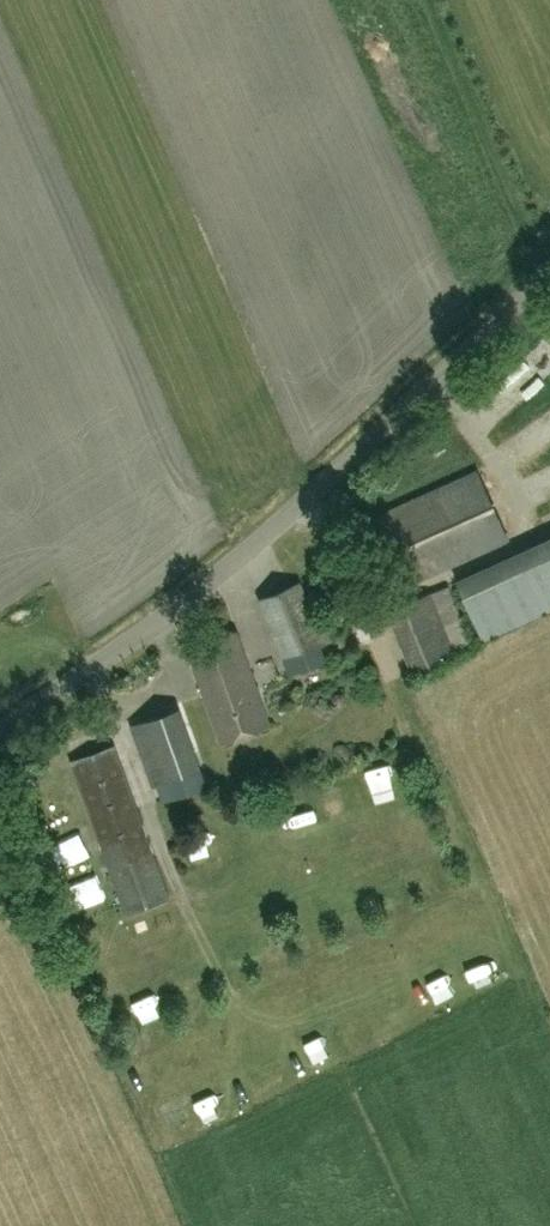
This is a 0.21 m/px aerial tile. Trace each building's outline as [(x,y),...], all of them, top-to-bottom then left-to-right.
[(475,470),(374,516),(406,585),(506,540),(475,470)] [(455,579),(482,639),(549,609),(549,536),(455,579)] [(369,556),(362,559),(368,570),(375,567),(369,556)] [(284,657),(323,640),(331,637),(327,627),(319,630),(300,583),(260,599),(284,657)] [(448,585),(386,610),(411,672),(473,646),(448,585)] [(237,630),(187,648),(221,742),(271,724),(237,630)] [(201,769),(179,708),(131,724),(152,786),(201,769)] [(167,896),(115,747),(73,762),(124,910),(167,896)] [(397,789),(391,763),(364,770),(370,795),(397,789)] [(196,849),(223,840),(218,827),(192,837),(196,849)]
